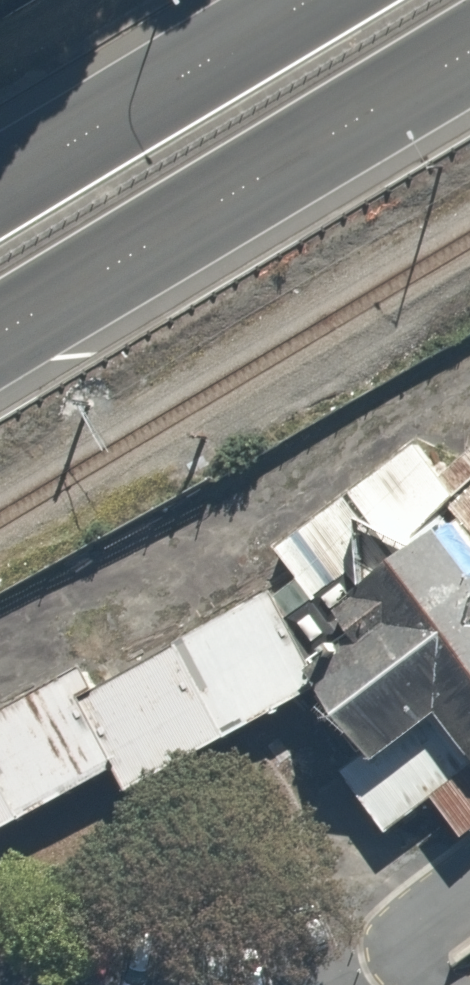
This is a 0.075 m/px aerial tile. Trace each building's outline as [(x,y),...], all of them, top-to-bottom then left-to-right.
[(438,509),(444,503),(452,495),(436,476),(412,442),(272,549),(295,577),(310,599),(347,571),(356,582),(443,515),(438,509)] [(436,476),(452,495),(469,479),(469,445),(436,476)] [(452,495),(444,503),(450,509),(469,534),(469,479),(452,495)] [(450,509),(443,515),(356,582),(347,571),(310,599),(295,577),(271,596),(283,617),(309,658),(303,663),(317,683),(366,750),(371,756),(434,709),(469,755),(469,534),(450,509)] [(317,683),(303,663),(309,658),(283,617),(271,596),(267,589),(171,641),(173,644),(91,685),(79,663),(0,707),(0,825),(111,766),(124,789),(317,683)] [(366,750),(339,769),(384,830),(429,794),(460,835),(469,828),(469,755),(434,709),(371,756),(366,750)]
